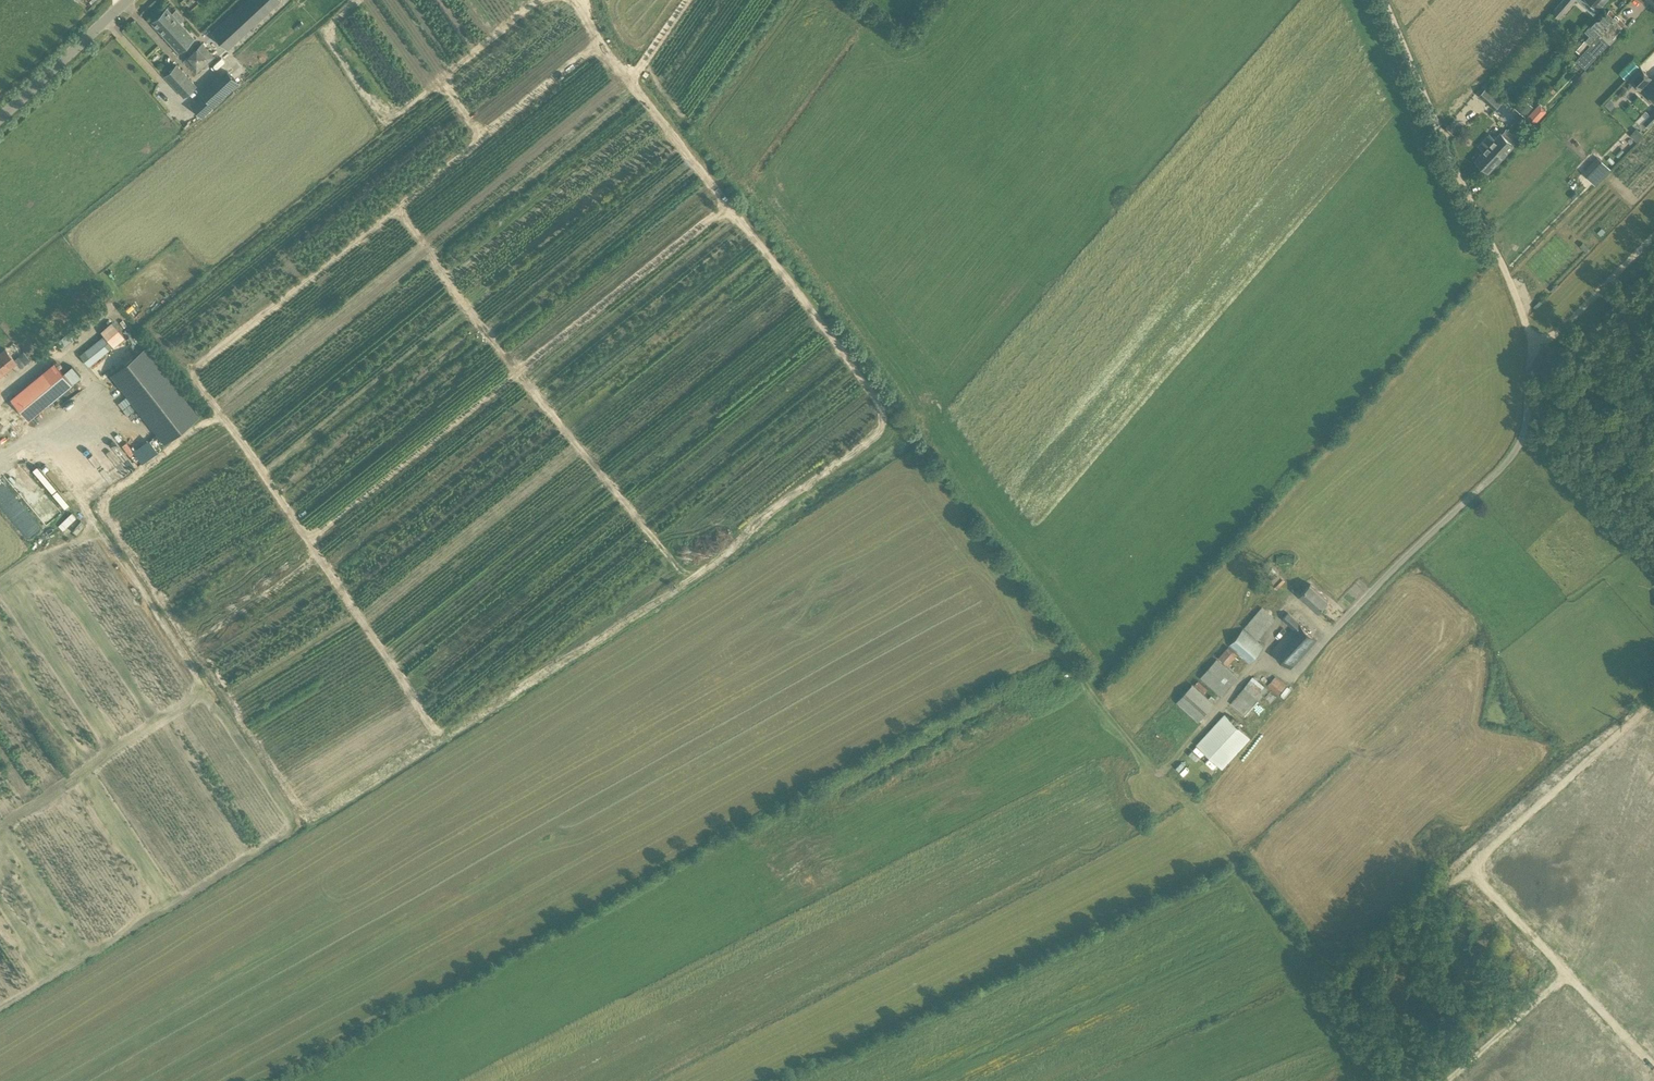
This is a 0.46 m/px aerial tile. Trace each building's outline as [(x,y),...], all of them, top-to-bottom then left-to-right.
[(212,32),(228,49),(234,44),(281,0),(247,0),(218,26),(212,32)] [(1552,11),(1561,18),(1565,15),(1563,13),(1575,0),(1562,0),(1552,11)] [(1598,9),(1606,0),(1587,0),(1598,9)] [(166,7),(151,21),(178,51),(193,37),(166,7)] [(1592,34),(1596,37),(1600,33),(1616,15),(1609,9),(1600,18),(1596,18),(1586,29),(1592,34)] [(1610,42),(1615,36),(1615,32),(1624,23),(1616,15),(1600,33),(1596,37),(1583,51),(1584,51),(1576,60),(1584,68),(1609,41),(1610,42)] [(236,46),(246,58),(272,35),(265,27),(250,41),(246,37),(236,46)] [(1583,51),(1596,37),(1592,34),(1586,40),(1585,39),(1575,50),(1580,54),(1583,51)] [(202,44),(184,60),(196,73),(214,57),(202,44)] [(177,64),(164,76),(183,98),(196,86),(177,64)] [(1646,82),(1650,87),(1644,93),(1653,103),(1653,81),(1652,83),(1649,80),(1651,78),(1640,67),(1629,78),(1640,88),(1646,82)] [(191,104),(190,104),(202,117),(239,83),(226,70),(191,104)] [(1581,80),(1588,72),(1585,70),(1580,75),(1581,80)] [(1494,110),(1503,100),(1487,85),(1479,95),(1494,110)] [(1538,104),(1525,118),(1533,125),(1546,111),(1538,104)] [(1636,117),(1641,122),(1648,115),(1644,110),(1636,117)] [(1653,120),(1653,110),(1644,121),(1649,126),(1653,120)] [(1475,159),(1481,165),(1511,133),(1507,129),(1502,133),(1500,131),(1495,138),(1489,133),(1478,145),(1483,150),(1475,159)] [(1643,135),(1638,131),(1632,137),(1636,142),(1643,135)] [(1511,133),(1481,165),(1488,171),(1518,139),(1511,133)] [(1595,184),(1610,168),(1599,158),(1584,174),(1595,184)] [(112,345),(124,335),(112,322),(101,331),(112,345)] [(80,332),(75,326),(57,341),(62,347),(80,332)] [(88,365),(112,346),(103,336),(80,354),(88,365)] [(111,374),(164,443),(199,416),(145,347),(111,374)] [(16,362),(21,368),(30,360),(23,352),(14,359),(5,349),(0,353),(0,375),(16,362)] [(53,362),(10,398),(22,412),(29,421),(80,376),(71,365),(62,373),(53,362)] [(40,463),(35,467),(46,484),(51,481),(40,463)] [(56,485),(51,489),(58,500),(64,496),(56,485)] [(65,496),(61,500),(69,511),(73,507),(65,496)] [(1277,588),(1285,580),(1280,576),(1273,568),(1261,580),(1265,584),(1269,580),(1272,584),(1277,588)] [(1318,611),(1328,600),(1310,584),(1300,595),(1318,611)] [(1258,638),(1275,618),(1262,607),(1244,627),(1258,638)] [(1290,668),(1317,639),(1288,613),(1282,618),(1286,622),(1293,628),(1271,651),(1290,668)] [(1263,646),(1243,629),(1220,656),(1229,664),(1238,653),(1249,662),(1263,646)] [(1221,696),(1237,677),(1216,659),(1200,677),(1221,696)] [(1245,715),(1261,696),(1264,686),(1252,677),(1231,703),(1245,715)] [(1198,721),(1214,704),(1193,683),(1176,701),(1198,721)] [(1221,767),(1250,737),(1225,714),(1197,744),(1221,767)]
